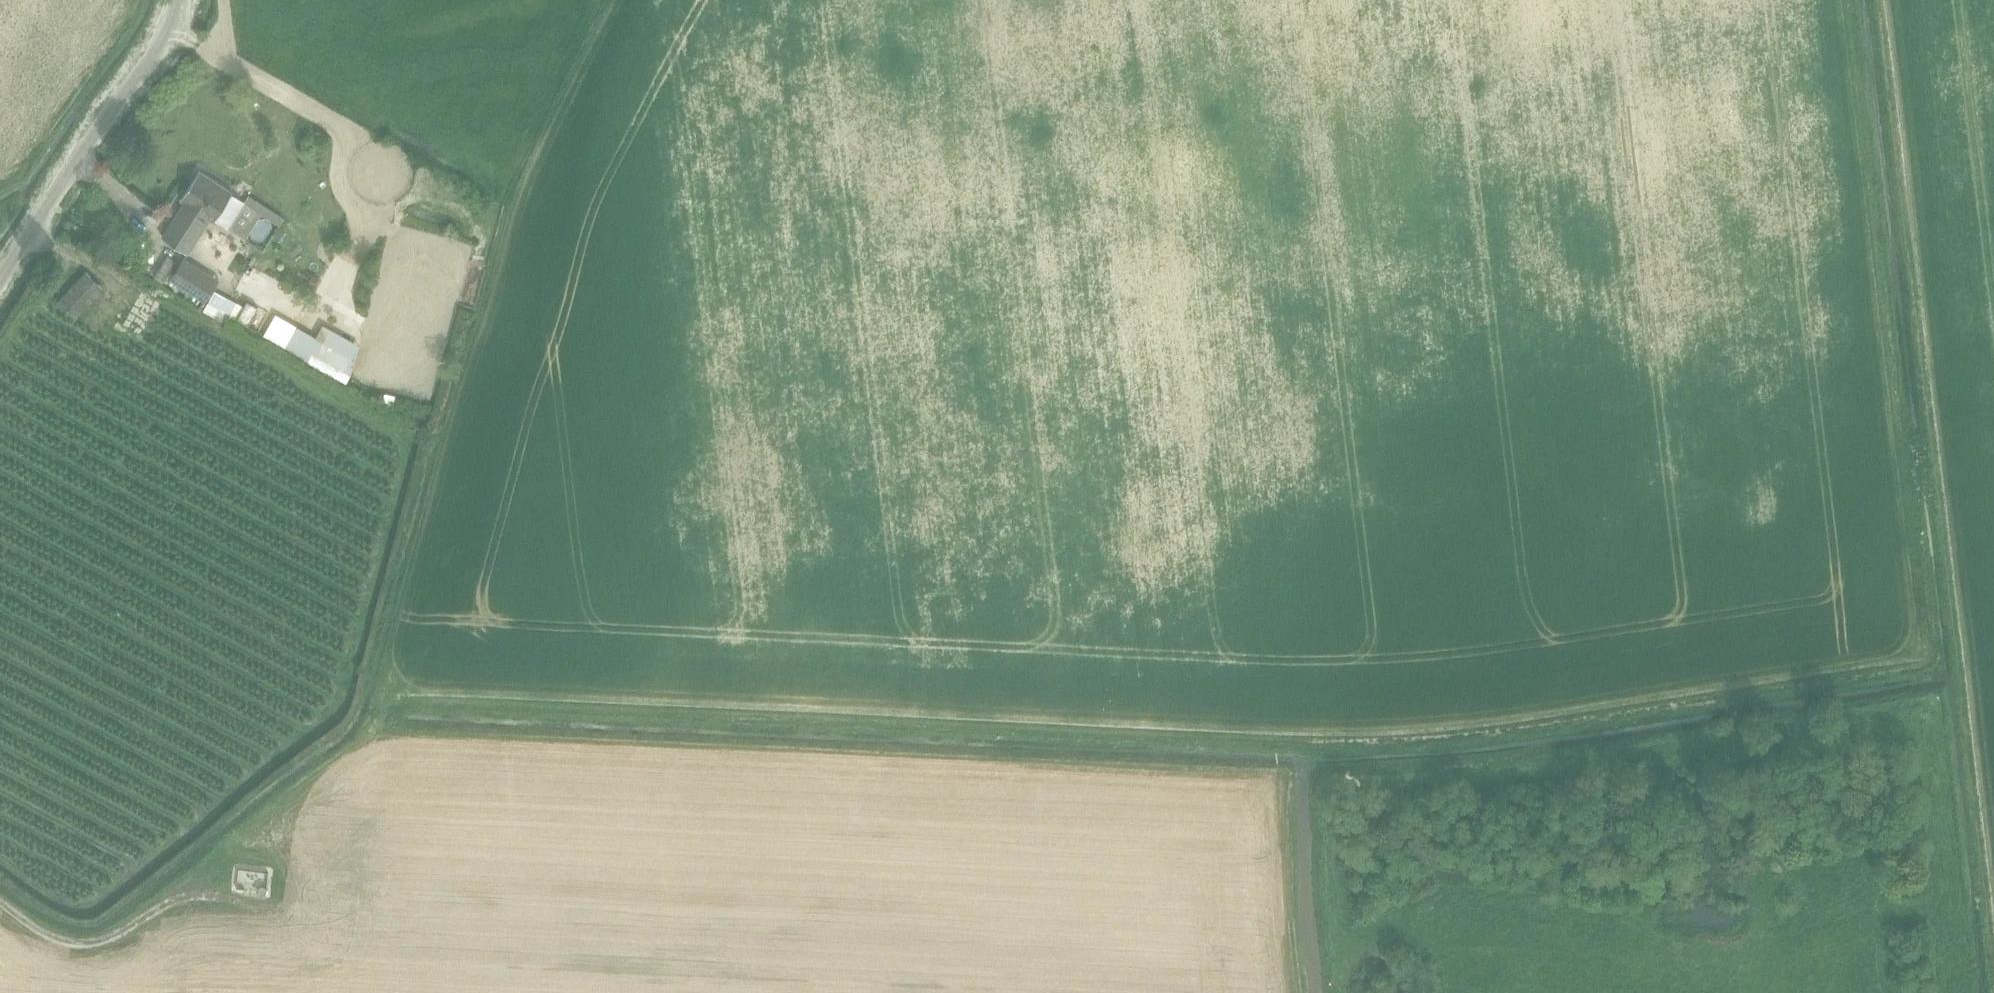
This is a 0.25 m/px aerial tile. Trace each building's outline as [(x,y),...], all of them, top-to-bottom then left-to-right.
[(183,203),(161,238),(187,254),(209,219),(213,222),(215,219),(244,237),(260,211),(245,201),(198,171),(179,200),(183,203)] [(184,256),(169,279),(204,301),(200,307),(200,308),(221,319),(226,310),(223,309),(230,297),(214,288),(213,288),(219,278),(184,256)] [(85,271),(58,301),(75,317),(103,288),(85,271)] [(323,340),(315,353),(347,372),(355,358),(323,340)] [(385,391),(383,399),(393,401),(395,394),(385,391)] [(251,875),(262,876),(263,866),(235,864),(234,883),(250,884),(251,875)] [(266,895),(267,887),(259,886),(258,894),(266,895)]
